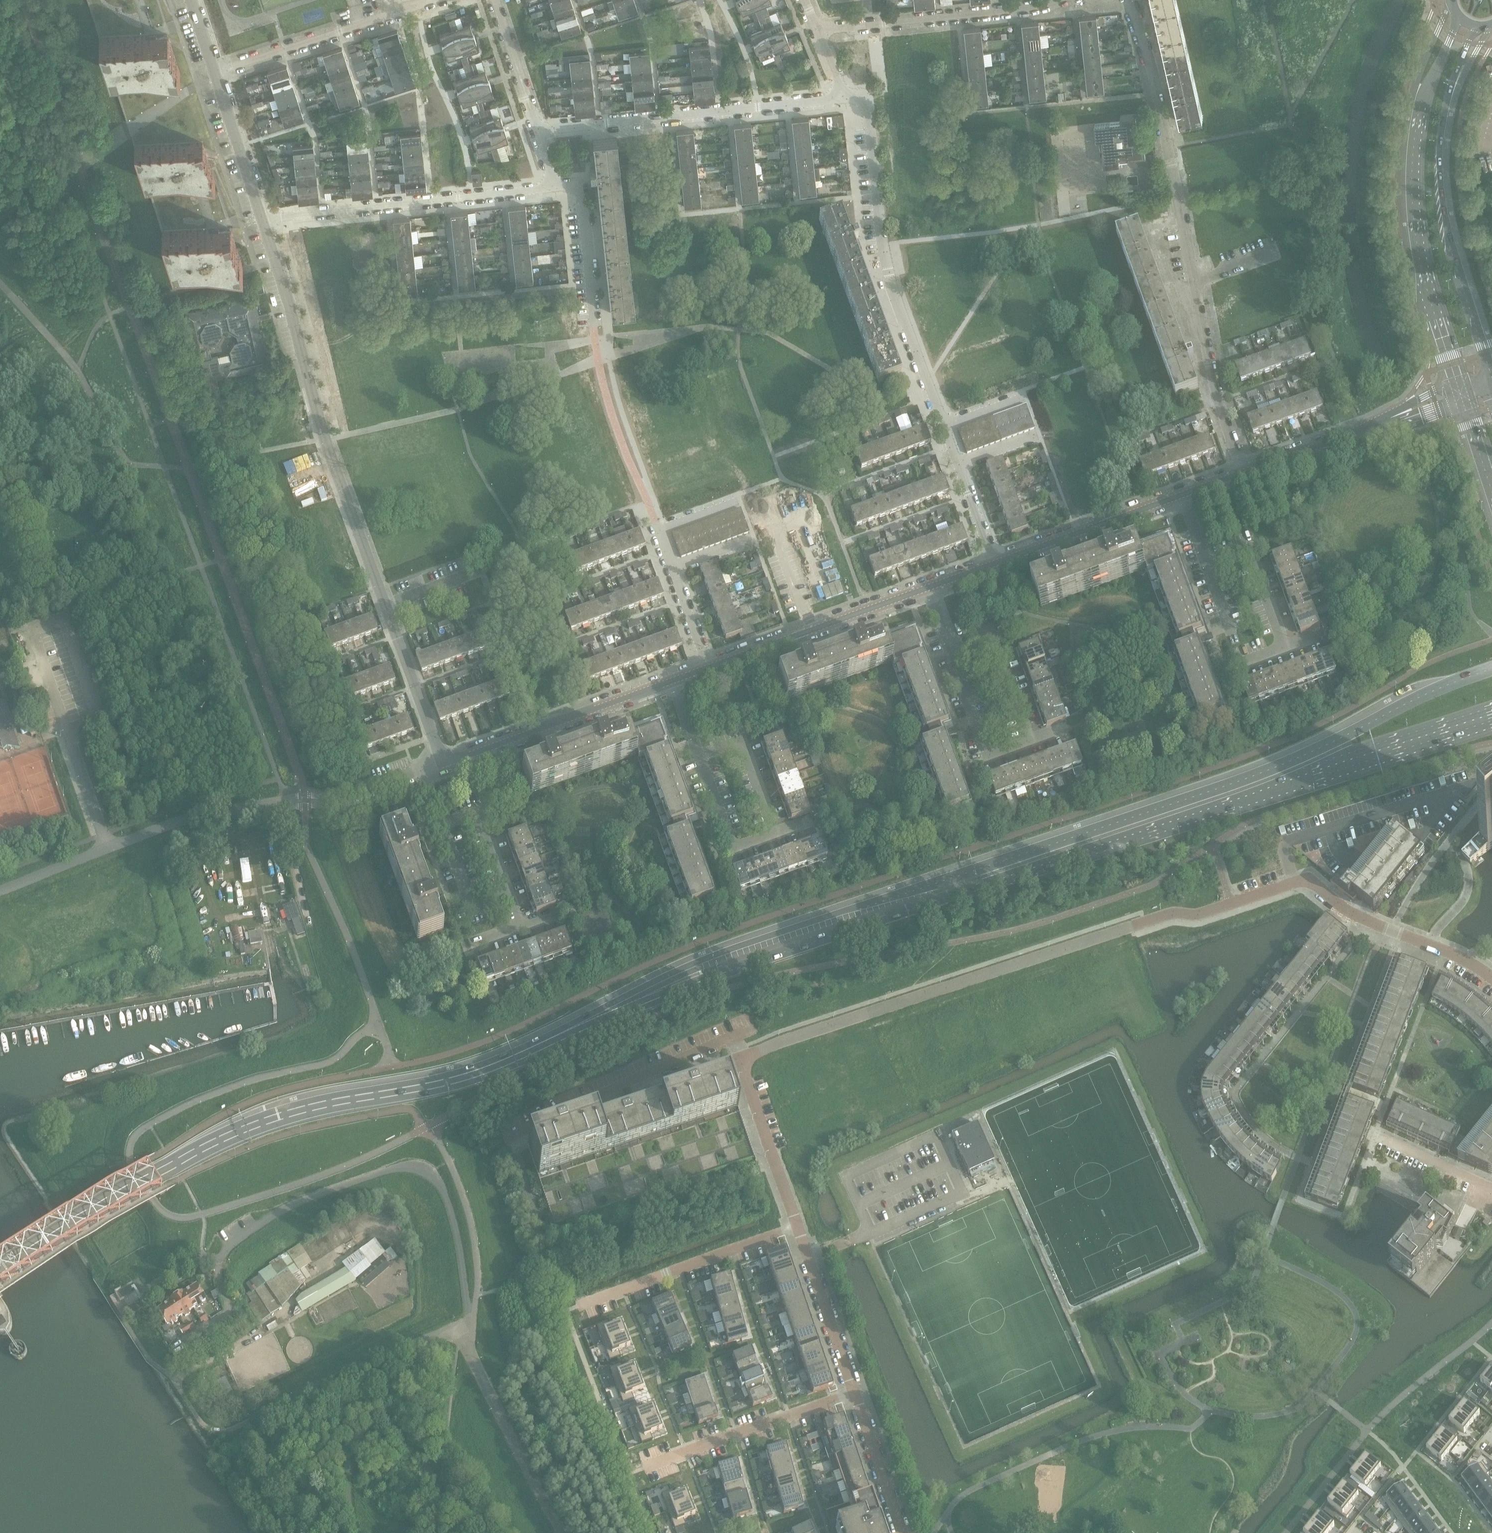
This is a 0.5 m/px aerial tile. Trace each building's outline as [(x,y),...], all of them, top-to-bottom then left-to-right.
[(99,38),(110,71),(125,116),(134,145),(134,146),(145,180),(162,232),(173,265),(207,263),(243,267),(235,242),(232,233),(230,228),(223,205),(215,182),(208,158),(204,148),(203,143),(180,74),(156,0),(87,0),(99,38)] [(550,1),(553,9),(572,3),(571,0),(552,0),(550,1)] [(607,2),(610,10),(616,8),(635,2),(634,0),(612,0),(607,2)] [(737,2),(742,14),(754,9),(757,8),(754,0),(743,0),(737,2)] [(757,8),(760,7),(772,2),(771,0),(754,0),(757,8)] [(914,8),(934,6),(934,0),(914,0),(914,8)] [(1177,0),(1155,0),(1182,121),(1180,121),(1180,122),(1203,117),(1177,0)] [(635,2),(616,8),(619,17),(638,11),(635,2)] [(572,3),(553,9),(556,18),(575,12),(572,3)] [(575,12),(556,18),(559,27),(578,21),(575,12)] [(766,22),(761,25),(763,30),(765,29),(770,41),(785,35),(776,12),(764,17),(766,22)] [(1079,18),(1080,31),(1097,29),(1096,16),(1079,18)] [(460,17),(455,19),(456,22),(456,24),(458,29),(463,27),(460,17)] [(578,21),(559,27),(562,36),(581,30),(578,21)] [(588,31),(596,29),(593,21),(586,24),(588,31)] [(1021,24),(1022,37),(1039,35),(1038,22),(1021,24)] [(463,27),(458,29),(455,30),(459,42),(474,37),(470,25),(463,27)] [(963,30),(965,43),(982,41),(980,28),(963,30)] [(751,35),(756,47),(770,41),(765,29),(763,30),(751,35)] [(1097,29),(1080,31),(1081,43),(1098,41),(1097,29)] [(379,36),(370,39),(373,48),(381,46),(400,40),(397,30),(379,36)] [(440,35),(444,47),(459,42),(455,30),(452,31),(440,35)] [(1039,35),(1022,37),(1024,49),(1041,48),(1049,47),(1047,34),(1039,35)] [(785,35),(770,41),(775,53),(778,52),(790,47),(785,35)] [(474,37),(459,42),(463,55),(466,54),(478,50),(474,37)] [(400,40),(381,46),(384,54),(403,48),(400,40)] [(770,41),(756,47),(760,59),(773,54),(775,53),(770,41)] [(982,41),(965,43),(966,55),(983,54),(982,41)] [(1098,41),(1081,43),(1083,56),(1100,54),(1098,41)] [(459,42),(444,47),(448,60),(460,56),(463,55),(459,42)] [(355,44),(348,46),(350,53),(356,51),(357,51),(355,44)] [(689,47),(690,57),(710,55),(709,45),(689,47)] [(342,48),(317,56),(320,66),(326,64),(345,57),(342,48)] [(403,48),(384,54),(387,63),(406,57),(403,48)] [(1041,48),(1024,49),(1025,62),(1042,60),(1041,48)] [(629,54),(630,63),(650,61),(649,52),(629,54)] [(781,59),(778,52),(775,53),(773,54),(776,61),(781,59)] [(983,54),(966,55),(967,68),(984,66),(992,65),(991,53),(983,54)] [(588,54),(558,57),(559,62),(570,61),(571,69),(591,67),(590,58),(589,58),(589,54),(588,54)] [(1100,54),(1083,56),(1084,68),(1101,66),(1100,54)] [(710,55),(690,57),(691,66),(711,64),(710,55)] [(345,57),(326,64),(329,72),(348,66),(345,57)] [(387,63),(381,65),(383,74),(385,73),(389,72),(409,66),(406,57),(387,63)] [(781,59),(776,61),(779,69),(785,68),(784,66),(782,62),(781,59)] [(1042,60),(1025,62),(1026,74),(1043,72),(1042,60)] [(366,61),(354,64),(356,71),(362,69),(368,67),(366,61)] [(482,61),(475,63),(478,73),(485,71),(482,61)] [(630,63),(624,64),(625,73),(631,72),(651,70),(650,61),(630,63)] [(489,83),(485,71),(478,73),(475,63),(469,64),(471,70),(473,75),(470,76),(474,88),(489,83)] [(711,64),(691,66),(692,75),(712,73),(711,64)] [(268,72),(270,81),(290,75),(287,66),(268,72)] [(348,66),(329,72),(332,81),(351,75),(348,66)] [(409,66),(389,72),(392,81),(412,75),(409,66)] [(984,66),(967,68),(968,80),(986,78),(984,66)] [(1101,66),(1084,68),(1085,80),(1102,78),(1101,66)] [(464,67),(459,68),(462,78),(467,77),(465,72),(464,67)] [(591,67),(571,69),(572,78),(592,76),(591,67)] [(651,70),(631,72),(632,81),(652,79),(651,70)] [(1043,72),(1026,74),(1027,86),(1045,85),(1043,72)] [(712,73),(692,75),(693,84),(713,82),(712,73)] [(290,75),(270,81),(273,90),(292,84),(290,75)] [(332,81),(325,83),(328,92),(334,90),(354,84),(351,75),(332,81)] [(412,75),(392,81),(395,90),(415,84),(412,75)] [(455,81),(459,93),(474,88),(470,76),(467,77),(462,78),(455,81)] [(592,76),(572,78),(573,88),(593,86),(592,76)] [(986,78),(968,80),(970,93),(987,91),(986,78)] [(1102,78),(1085,80),(1086,93),(1104,91),(1102,78)] [(652,79),(632,81),(633,91),(653,88),(652,79)] [(713,82),(693,84),(694,93),(714,91),(713,82)] [(489,83),(474,88),(478,101),(481,100),(494,96),(489,83)] [(292,84),(273,90),(276,99),(295,93),(292,84)] [(354,84),(334,90),(337,99),(356,92),(354,84)] [(1045,85),(1027,86),(1029,99),(1046,97),(1045,85)] [(593,86),(573,88),(574,97),(594,95),(593,86)] [(474,88),(459,93),(463,106),(475,102),(478,101),(474,88)] [(633,91),(626,91),(627,100),(634,100),(654,98),(653,88),(633,91)] [(714,91),(694,93),(695,103),(715,101),(714,91)] [(987,91),(970,93),(971,105),(988,104),(987,91)] [(356,92),(337,99),(340,108),(359,101),(356,92)] [(276,99),(270,101),(273,110),(279,108),(298,101),(295,93),(276,99)] [(366,104),(379,100),(377,94),(364,98),(366,104)] [(594,95),(574,97),(575,106),(595,104),(594,95)] [(654,98),(634,100),(635,109),(655,107),(654,98)] [(613,111),(613,104),(607,105),(607,100),(601,101),(601,105),(602,112),(613,111)] [(298,101),(279,108),(282,116),(301,110),(298,101)] [(595,104),(575,106),(576,115),(596,113),(595,104)] [(490,109),(485,110),(486,115),(488,121),(493,119),(490,109)] [(301,110),(282,116),(285,125),(304,119),(301,110)] [(1121,121),(1095,124),(1096,139),(1102,139),(1105,165),(1120,164),(1119,158),(1130,157),(1131,165),(1147,163),(1144,140),(1139,141),(1136,114),(1121,116),(1121,121)] [(493,119),(488,121),(485,121),(489,134),(504,129),(500,116),(493,119)] [(792,120),(793,133),(810,131),(809,118),(792,120)] [(470,127),(474,139),(489,134),(485,121),(482,122),(470,127)] [(734,126),(735,139),(753,137),(751,124),(734,126)] [(504,129),(489,134),(493,146),(496,145),(509,141),(504,129)] [(676,132),(678,145),(695,143),(694,130),(676,132)] [(810,131),(793,133),(794,145),(812,143),(810,131)] [(401,136),(402,145),(422,143),(421,134),(401,136)] [(489,134),(474,139),(478,151),(491,147),(493,146),(489,134)] [(753,137),(735,139),(737,151),(754,149),(753,137)] [(596,168),(590,168),(591,175),(593,174),(594,186),(598,185),(600,185),(605,226),(609,267),(614,313),(611,313),(611,314),(635,311),(631,271),(621,176),(617,138),(593,141),(596,141),(598,168),(596,168)] [(347,142),(348,151),(368,149),(367,139),(347,142)] [(422,143),(402,145),(403,154),(423,152),(422,143)] [(695,143),(678,145),(679,157),(696,155),(695,143)] [(812,143),(794,145),(796,157),(813,156),(812,143)] [(293,147),(294,157),(314,155),(313,145),(293,147)] [(368,149),(348,151),(349,160),(369,158),(368,149)] [(524,149),(512,153),(514,159),(526,155),(524,149)] [(754,149),(737,151),(738,163),(755,162),(754,149)] [(423,152),(403,154),(404,164),(424,162),(423,152)] [(498,152),(493,154),(495,161),(501,161),(498,152)] [(314,155),(294,157),(295,166),(315,164),(314,155)] [(696,155),(679,157),(680,170),(697,168),(696,155)] [(813,156),(796,157),(797,170),(814,168),(813,156)] [(369,158),(349,160),(350,169),(370,167),(369,158)] [(424,162),(404,164),(405,173),(425,171),(424,162)] [(755,162),(738,163),(739,176),(756,174),(755,162)] [(295,166),(290,166),(291,175),(296,175),(316,173),(315,164),(295,166)] [(370,167),(350,169),(351,178),(371,176),(370,167)] [(814,168),(797,170),(798,182),(815,180),(820,180),(819,167),(814,168)] [(697,168),(680,170),(682,182),(699,180),(697,168)] [(425,171),(405,173),(406,182),(426,180),(425,171)] [(473,184),(482,183),(481,171),(471,172),(473,184)] [(316,173),(296,175),(297,184),(317,182),(316,173)] [(756,174),(739,176),(741,188),(758,186),(756,174)] [(371,176),(351,178),(352,188),(372,185),(371,176)] [(406,182),(401,182),(402,192),(427,189),(426,180),(406,182)] [(699,180),(682,182),(683,194),(700,193),(699,180)] [(815,180),(798,182),(800,195),(817,193),(815,180)] [(317,182),(297,184),(298,193),(318,191),(317,182)] [(372,185),(352,188),(353,197),(373,195),(372,185)] [(758,186),(741,188),(742,201),(759,199),(758,186)] [(318,191),(298,193),(299,203),(319,201),(318,191)] [(700,193),(683,194),(684,207),(701,205),(700,193)] [(508,208),(510,221),(527,219),(526,206),(508,208)] [(475,211),(451,214),(452,226),(469,225),(476,224),(475,211)] [(898,375),(868,293),(854,255),(860,252),(856,242),(858,241),(856,235),(848,238),(839,213),(842,212),(841,212),(819,220),(878,383),(901,375),(901,374),(898,375)] [(393,220),(394,233),(411,231),(410,218),(393,220)] [(527,219),(510,221),(511,233),(528,231),(527,219)] [(469,225),(452,226),(453,239),(470,237),(469,225)] [(1117,233),(1132,274),(1176,397),(1196,389),(1199,388),(1196,389),(1187,363),(1195,361),(1193,356),(1192,356),(1191,353),(1187,351),(1183,352),(1137,227),(1140,226),(1139,225),(1117,233)] [(411,231),(394,233),(396,245),(413,243),(411,231)] [(528,231),(511,233),(512,246),(529,244),(537,243),(536,231),(528,231)] [(470,237),(453,239),(455,252),(472,250),(470,237)] [(413,243),(396,245),(397,258),(414,256),(413,243)] [(529,244),(512,246),(514,258),(531,256),(529,244)] [(472,250),(455,252),(456,264),(473,262),(472,250)] [(414,256),(397,258),(398,270),(415,268),(423,267),(422,255),(414,256)] [(531,256),(514,258),(515,270),(532,268),(531,256)] [(473,262),(456,264),(457,276),(474,274),(473,262)] [(415,268),(398,270),(399,282),(417,281),(415,268)] [(532,268),(515,270),(516,283),(533,281),(532,268)] [(474,274),(457,276),(459,289),(476,287),(474,274)] [(417,281),(399,282),(401,295),(418,293),(417,281)] [(265,292),(264,290),(263,285),(255,286),(257,294),(265,292)] [(258,311),(256,311),(253,301),(243,303),(242,301),(186,314),(196,359),(198,359),(198,362),(197,362),(209,414),(224,411),(217,380),(223,378),(223,377),(225,376),(226,378),(271,367),(262,330),(260,331),(258,320),(257,316),(259,316),(258,311)] [(1305,340),(1294,345),(1299,361),(1311,357),(1305,340)] [(1280,343),(1269,347),(1270,353),(1276,369),(1288,365),(1282,349),(1280,343)] [(1294,345),(1282,349),(1288,365),(1299,361),(1294,345)] [(1270,353),(1259,357),(1265,373),(1276,369),(1270,353)] [(1259,357),(1247,361),(1253,377),(1265,373),(1259,357)] [(1236,365),(1242,381),(1253,377),(1247,361),(1236,365)] [(1318,392),(1306,397),(1311,413),(1323,409),(1318,392)] [(1306,397),(1294,401),(1300,417),(1311,413),(1306,397)] [(1281,400),(1269,404),(1277,425),(1288,421),(1283,405),(1281,400)] [(1294,401),(1283,405),(1288,421),(1300,417),(1294,401)] [(1027,404),(1021,406),(1025,419),(1031,416),(1027,404)] [(1269,404),(1258,408),(1260,413),(1265,429),(1277,425),(1269,404)] [(1021,406),(1015,408),(1020,421),(1025,419),(1021,406)] [(1015,408),(1010,410),(1014,423),(1020,421),(1015,408)] [(1010,410),(1004,413),(1008,425),(1014,423),(1010,410)] [(1004,413),(998,415),(1003,427),(1008,425),(1004,413)] [(1248,417),(1253,433),(1265,429),(1260,413),(1248,417)] [(998,415),(992,417),(997,429),(1003,427),(998,415)] [(1031,416),(1025,419),(1030,431),(1036,429),(1031,416)] [(992,417),(986,419),(991,431),(997,429),(992,417)] [(986,419),(981,421),(985,433),(991,431),(986,419)] [(1025,419),(1020,421),(1024,433),(1030,431),(1025,419)] [(981,421),(975,423),(980,435),(985,433),(981,421)] [(1020,421),(1014,423),(1019,435),(1024,433),(1020,421)] [(975,423),(969,425),(974,437),(980,435),(975,423)] [(1014,423),(1008,425),(1013,437),(1019,435),(1014,423)] [(969,425),(964,427),(968,439),(974,437),(969,425)] [(1008,425),(1003,427),(1007,439),(1013,437),(1008,425)] [(925,427),(913,431),(919,447),(931,442),(925,427)] [(964,427),(959,429),(958,429),(963,442),(968,439),(964,427)] [(1003,427),(997,429),(1001,441),(1007,439),(1003,427)] [(997,429),(991,431),(995,443),(1001,441),(997,429)] [(913,431),(902,435),(908,451),(919,447),(913,431)] [(991,431),(985,433),(990,445),(995,443),(991,431)] [(985,433),(980,435),(984,448),(990,445),(985,433)] [(902,435),(891,439),(890,439),(896,455),(908,451),(902,435)] [(980,435),(974,437),(978,450),(984,448),(980,435)] [(1209,435),(1198,440),(1203,456),(1215,451),(1209,435)] [(974,437),(968,439),(973,452),(978,450),(974,437)] [(890,439),(879,443),(879,444),(885,459),(896,455),(890,439)] [(968,439),(963,442),(967,454),(973,452),(968,439)] [(1198,440),(1186,444),(1192,460),(1203,456),(1198,440)] [(879,444),(867,448),(873,464),(885,459),(879,444)] [(1186,444),(1175,448),(1180,464),(1192,460),(1186,444)] [(856,452),(861,468),(873,464),(867,448),(856,452)] [(1175,448),(1163,452),(1169,468),(1180,464),(1175,448)] [(1163,452),(1152,456),(1157,472),(1169,468),(1163,452)] [(1140,461),(1146,477),(1157,472),(1152,456),(1140,461)] [(1002,459),(986,465),(990,477),(1006,471),(1002,459)] [(1006,471),(990,477),(994,488),(1010,482),(1006,471)] [(943,476),(932,481),(937,497),(949,492),(943,476)] [(932,481),(920,485),(926,501),(937,497),(932,481)] [(1010,482),(994,488),(999,500),(1015,494),(1010,482)] [(920,485),(909,489),(914,505),(926,501),(920,485)] [(909,489),(897,493),(903,509),(914,505),(909,489)] [(897,493),(886,497),(891,513),(903,509),(897,493)] [(1015,494),(999,500),(1003,511),(1019,505),(1015,494)] [(886,497),(874,502),(880,518),(891,513),(886,497)] [(874,502),(863,506),(868,522),(880,518),(874,502)] [(1019,505),(1003,511),(1007,523),(1023,517),(1019,505)] [(851,510),(857,526),(868,522),(863,506),(851,510)] [(741,508),(735,510),(740,523),(746,520),(741,508)] [(735,510),(730,512),(734,525),(740,523),(735,510)] [(730,512),(724,515),(729,527),(734,525),(730,512)] [(724,515),(718,517),(723,529),(729,527),(724,515)] [(718,517),(713,519),(717,531),(723,529),(718,517)] [(1023,517),(1007,523),(1011,534),(1027,529),(1023,517)] [(717,531),(713,519),(707,521),(711,533),(717,531)] [(746,520),(740,523),(744,535),(750,533),(746,520)] [(711,533),(707,521),(701,523),(705,535),(711,533)] [(705,535),(701,523),(695,525),(700,537),(705,535)] [(740,523),(734,525),(739,537),(744,535),(740,523)] [(700,537),(695,525),(689,527),(694,539),(700,537)] [(734,525),(729,527),(733,539),(739,537),(734,525)] [(962,526),(950,530),(956,546),(967,542),(962,526)] [(689,527),(684,529),(688,542),(694,539),(689,527)] [(729,527),(723,529),(727,541),(733,539),(729,527)] [(684,529),(678,531),(683,544),(688,542),(684,529)] [(723,529),(717,531),(722,543),(727,541),(723,529)] [(950,530),(938,535),(944,551),(956,546),(950,530)] [(639,531),(628,535),(633,551),(645,547),(639,531)] [(678,531),(673,533),(672,534),(677,546),(683,544),(678,531)] [(717,531),(711,533),(716,545),(722,543),(717,531)] [(1211,639),(1183,561),(1172,532),(1138,545),(1146,568),(1148,574),(1176,650),(1169,653),(1193,721),(1214,714),(1228,709),(1212,664),(1204,641),(1211,639)] [(711,533),(705,535),(710,547),(716,545),(711,533)] [(628,535),(616,539),(622,555),(633,551),(628,535)] [(705,535),(700,537),(704,550),(710,547),(705,535)] [(938,535),(927,539),(933,555),(944,551),(938,535)] [(700,537),(694,539),(699,552),(704,550),(700,537)] [(616,539),(605,544),(610,560),(622,555),(616,539)] [(694,539),(688,542),(693,554),(699,552),(694,539)] [(927,539),(915,543),(921,559),(933,555),(927,539)] [(688,542),(683,544),(687,556),(693,554),(688,542)] [(915,543),(904,547),(910,563),(921,559),(915,543)] [(605,544),(593,548),(599,564),(610,560),(605,544)] [(683,544),(677,546),(682,558),(687,556),(683,544)] [(1115,550),(1107,554),(1106,554),(1107,556),(1085,564),(1094,587),(1146,568),(1138,545),(1116,553),(1115,550)] [(904,547),(892,551),(898,567),(910,563),(904,547)] [(593,548),(582,552),(587,568),(599,564),(593,548)] [(1292,549),(1273,556),(1277,566),(1296,559),(1292,549)] [(892,551),(881,556),(887,572),(898,567),(892,551)] [(582,552),(570,556),(576,572),(587,568),(582,552)] [(869,560),(875,576),(887,572),(881,556),(869,560)] [(1296,559),(1277,566),(1280,576),(1299,569),(1296,559)] [(716,563),(700,569),(705,581),(721,575),(716,563)] [(1063,569),(1055,573),(1054,573),(1055,575),(1033,583),(1041,606),(1094,587),(1085,564),(1064,572),(1063,569)] [(1299,569),(1280,576),(1283,585),(1303,578),(1299,569)] [(721,575),(705,581),(709,592),(725,586),(721,575)] [(1303,578),(1283,585),(1287,595),(1306,588),(1303,578)] [(658,581),(646,585),(652,601),(663,597),(658,581)] [(646,585),(634,589),(640,605),(652,601),(646,585)] [(725,586),(709,592),(713,604),(729,598),(725,586)] [(1306,588),(1287,595),(1290,604),(1310,597),(1306,588)] [(634,589),(623,593),(629,609),(640,605),(634,589)] [(623,593),(611,598),(617,614),(629,609),(623,593)] [(358,597),(359,601),(362,603),(363,604),(369,602),(366,594),(358,597)] [(1310,597),(1290,604),(1294,614),(1313,607),(1310,597)] [(611,598),(600,602),(606,618),(617,614),(611,598)] [(729,598),(713,604),(717,615),(733,609),(729,598)] [(600,602),(588,606),(594,622),(606,618),(600,602)] [(588,606),(577,610),(583,626),(594,622),(588,606)] [(1313,607),(1294,614),(1297,624),(1317,617),(1313,607)] [(733,609),(717,615),(721,627),(738,621),(733,609)] [(571,631),(583,626),(577,610),(565,615),(571,631)] [(371,616),(359,620),(365,636),(377,632),(371,616)] [(1317,617),(1297,624),(1301,634),(1319,627),(1320,627),(1317,617)] [(359,620),(348,624),(354,640),(365,636),(359,620)] [(738,621),(721,627),(726,639),(742,633),(738,621)] [(348,624),(336,629),(342,645),(354,640),(348,624)] [(950,739),(948,733),(956,731),(952,722),(928,654),(917,625),(883,638),(891,661),(921,743),(914,746),(939,814),(973,801),(950,739)] [(336,629),(325,633),(331,649),(342,645),(336,629)] [(676,630),(664,635),(670,651),(682,646),(676,630)] [(486,631),(474,635),(480,651),(491,647),(486,631)] [(474,635),(462,639),(468,655),(480,651),(474,635)] [(664,635),(653,639),(658,655),(670,651),(664,635)] [(860,644),(852,647),(851,647),(852,649),(830,657),(839,680),(891,661),(883,638),(861,646),(860,644)] [(462,639),(451,643),(457,659),(468,655),(462,639)] [(653,639),(641,643),(647,659),(658,655),(653,639)] [(1037,642),(1018,649),(1022,659),(1041,652),(1037,642)] [(451,643),(439,648),(445,664),(457,659),(451,643)] [(641,643),(630,647),(635,663),(647,659),(641,643)] [(630,647),(618,652),(624,668),(635,663),(630,647)] [(439,648),(428,652),(434,668),(445,664),(439,648)] [(1047,650),(1041,652),(1022,659),(1025,669),(1044,662),(1051,659),(1047,650)] [(428,652),(416,656),(422,672),(434,668),(428,652)] [(618,652),(607,656),(612,672),(624,668),(618,652)] [(1330,652),(1320,656),(1327,675),(1336,671),(1330,652)] [(607,656),(595,660),(601,676),(612,672),(607,656)] [(1320,656),(1310,659),(1317,678),(1327,675),(1320,656)] [(808,663),(800,666),(799,666),(799,668),(778,676),(786,699),(839,680),(830,657),(809,665),(808,663)] [(1310,659),(1300,663),(1307,682),(1317,678),(1310,659)] [(589,680),(601,676),(595,660),(583,664),(589,680)] [(1044,662),(1025,669),(1029,678),(1048,671),(1044,662)] [(1300,663),(1291,666),(1298,685),(1307,682),(1300,663)] [(389,666),(378,670),(384,686),(395,682),(389,666)] [(1291,666),(1281,670),(1288,689),(1298,685),(1291,666)] [(1058,678),(1054,669),(1048,671),(1029,678),(1032,688),(1051,681),(1058,678)] [(378,670),(366,674),(372,690),(384,686),(378,670)] [(1281,670),(1272,673),(1279,692),(1288,689),(1281,670)] [(1272,673),(1262,676),(1269,696),(1279,692),(1272,673)] [(366,674),(355,678),(360,694),(372,690),(366,674)] [(1262,676),(1253,680),(1260,699),(1269,696),(1262,676)] [(355,678),(343,683),(349,699),(360,694),(355,678)] [(504,680),(492,685),(498,701),(510,696),(504,680)] [(1253,680),(1242,684),(1250,703),(1260,699),(1253,680)] [(1051,681),(1032,688),(1036,697),(1055,690),(1051,681)] [(492,685),(480,689),(486,705),(498,701),(492,685)] [(480,689),(469,693),(475,709),(486,705),(480,689)] [(1055,690),(1036,697),(1039,707),(1058,700),(1055,690)] [(469,693),(457,697),(463,713),(475,709),(469,693)] [(457,697),(446,702),(452,718),(463,713),(457,697)] [(1058,700),(1039,707),(1043,717),(1062,710),(1058,700)] [(446,702),(434,706),(440,722),(452,718),(446,702)] [(20,748),(5,704),(0,703),(0,739),(4,750),(7,746),(20,748)] [(1062,710),(1043,717),(1046,727),(1066,720),(1062,710)] [(408,715),(396,720),(402,736),(414,731),(408,715)] [(694,828),(701,825),(662,718),(628,731),(636,754),(666,836),(659,839),(684,907),(702,900),(718,895),(695,832),(694,828)] [(396,720),(384,724),(390,740),(402,736),(396,720)] [(384,724),(373,728),(379,744),(390,740),(384,724)] [(373,728),(361,732),(367,749),(379,744),(373,728)] [(605,737),(597,740),(596,740),(597,742),(575,750),(584,773),(636,754),(628,731),(606,739),(605,737)] [(782,735),(763,742),(767,752),(786,745),(782,735)] [(786,745),(767,752),(770,762),(789,755),(786,745)] [(1075,745),(1065,749),(1072,768),(1082,764),(1075,745)] [(1065,749),(1055,752),(1062,771),(1072,768),(1065,749)] [(553,756),(545,759),(544,759),(545,761),(523,769),(531,792),(584,773),(575,750),(554,758),(553,756)] [(1055,752),(1046,756),(1053,775),(1062,771),(1055,752)] [(789,755),(770,762),(774,771),(793,764),(789,755)] [(818,756),(811,758),(814,767),(821,765),(818,756)] [(1046,756),(1036,759),(1043,778),(1053,775),(1046,756)] [(1036,759),(1026,763),(1033,782),(1043,778),(1036,759)] [(1026,763),(1017,766),(1024,785),(1033,782),(1026,763)] [(793,764),(774,771),(777,781),(796,774),(793,764)] [(1017,766),(1007,770),(1014,789),(1024,785),(1017,766)] [(1007,770),(998,773),(1005,792),(1014,789),(1007,770)] [(998,773),(988,777),(995,796),(1005,792),(998,773)] [(796,774),(777,781),(781,791),(800,784),(796,774)] [(800,784),(781,791),(784,800),(803,793),(800,784)] [(803,793),(784,800),(788,810),(807,803),(803,793)] [(807,803),(788,810),(791,820),(811,813),(807,803)] [(415,857),(418,857),(414,847),(412,848),(404,826),(381,835),(419,940),(442,931),(439,923),(434,909),(437,909),(433,900),(433,899),(431,900),(415,857)] [(1461,852),(1470,863),(1491,845),(1491,827),(1461,852)] [(527,828),(509,835),(508,835),(512,845),(531,838),(527,828)] [(1389,903),(1428,855),(1423,851),(1394,828),(1356,876),(1344,866),(1331,883),(1354,901),(1357,897),(1374,911),(1384,899),(1389,903)] [(531,838),(512,845),(515,855),(534,848),(531,838)] [(820,838),(810,842),(817,861),(827,857),(820,838)] [(810,842),(800,845),(807,864),(817,861),(810,842)] [(800,845),(791,849),(798,868),(807,864),(800,845)] [(534,848),(515,855),(519,864),(538,857),(534,848)] [(791,849),(781,852),(788,871),(798,868),(791,849)] [(781,852),(771,856),(778,875),(788,871),(781,852)] [(771,856),(762,859),(769,878),(778,875),(771,856)] [(538,857),(519,864),(522,874),(541,867),(538,857)] [(762,859),(752,863),(759,882),(769,878),(762,859)] [(752,863),(743,866),(750,885),(759,882),(752,863)] [(743,866),(733,870),(740,889),(750,885),(743,866)] [(541,867),(522,874),(526,884),(545,877),(541,867)] [(545,877),(526,884),(529,893),(548,886),(545,877)] [(792,885),(784,888),(786,893),(794,890),(792,885)] [(548,886),(529,893),(533,903),(552,896),(548,886)] [(552,896),(533,903),(536,913),(556,906),(552,896)] [(294,903),(284,907),(290,922),(299,919),(294,903)] [(1348,934),(1330,920),(1325,926),(1344,940),(1348,934)] [(241,943),(238,926),(230,928),(236,950),(240,949),(241,955),(246,954),(243,942),(241,943)] [(1339,946),(1343,941),(1344,940),(1325,926),(1320,932),(1339,946)] [(263,943),(261,931),(249,933),(251,945),(263,943)] [(565,931),(555,935),(562,954),(572,950),(565,931)] [(1339,946),(1320,932),(1315,938),(1334,953),(1339,946)] [(555,935),(545,938),(552,957),(562,954),(555,935)] [(552,957),(545,938),(536,942),(543,961),(552,957)] [(1334,953),(1315,938),(1311,944),(1326,956),(1329,959),(1334,953)] [(543,961),(536,942),(526,945),(533,964),(543,961)] [(1326,956),(1311,944),(1304,953),(1319,965),(1326,956)] [(533,964),(526,945),(516,949),(523,968),(533,964)] [(523,968),(516,949),(507,952),(514,971),(523,968)] [(514,971),(507,952),(497,956),(504,975),(514,971)] [(1319,965),(1304,953),(1297,961),(1312,973),(1319,965)] [(504,975),(497,956),(488,959),(495,978),(504,975)] [(1396,958),(1307,1195),(1305,1199),(1338,1211),(1428,970),(1396,958)] [(495,978),(488,959),(478,963),(485,982),(495,978)] [(1312,973),(1297,961),(1290,969),(1306,982),(1312,973)] [(576,963),(567,966),(569,974),(579,971),(580,971),(577,963),(576,963)] [(1306,982),(1290,969),(1284,978),(1299,990),(1306,982)] [(1491,1007),(1486,1002),(1482,998),(1476,994),(1470,989),(1466,987),(1463,985),(1457,981),(1454,980),(1450,978),(1447,976),(1444,974),(1429,1005),(1439,1010),(1449,1016),(1458,1023),(1467,1030),(1475,1038),(1483,1047),(1490,1055),(1491,1058),(1491,1007)] [(1299,990),(1284,978),(1277,986),(1292,999),(1299,990)] [(1292,999),(1277,986),(1270,995),(1285,1007),(1292,999)] [(1285,1007),(1270,995),(1264,1003),(1279,1015),(1285,1007)] [(1279,1015),(1264,1003),(1257,1012),(1272,1024),(1279,1015)] [(1265,1032),(1272,1024),(1257,1012),(1250,1020),(1265,1032)] [(1259,1041),(1265,1032),(1250,1020),(1243,1029),(1259,1041)] [(1252,1049),(1259,1041),(1243,1029),(1237,1037),(1252,1049)] [(1252,1049),(1237,1037),(1230,1046),(1245,1058),(1252,1049)] [(1245,1058),(1230,1046),(1223,1054),(1238,1066),(1245,1058)] [(1238,1066),(1223,1054),(1216,1063),(1232,1075),(1238,1066)] [(1232,1075),(1216,1063),(1210,1071),(1225,1083),(1232,1075)] [(1225,1083),(1210,1071),(1209,1072),(1207,1074),(1206,1077),(1205,1078),(1205,1079),(1204,1082),(1222,1088),(1223,1087),(1223,1085),(1224,1084),(1225,1083)] [(549,1138),(528,1145),(529,1148),(537,1174),(548,1207),(550,1211),(556,1229),(756,1162),(753,1153),(737,1106),(728,1081),(727,1078),(705,1085),(682,1092),(682,1093),(639,1108),(639,1107),(616,1115),(573,1130),(572,1129),(549,1137),(549,1138)] [(1202,1095),(1221,1094),(1221,1092),(1221,1091),(1222,1089),(1222,1088),(1204,1082),(1203,1085),(1202,1088),(1202,1089),(1202,1090),(1202,1092),(1202,1093),(1202,1095)] [(576,1086),(570,1089),(571,1089),(571,1091),(575,1100),(581,1097),(577,1089),(576,1087),(576,1086)] [(1222,1097),(1221,1094),(1202,1095),(1202,1097),(1202,1100),(1203,1103),(1204,1106),(1204,1107),(1222,1100),(1222,1097)] [(1209,1118),(1226,1109),(1222,1100),(1204,1107),(1205,1110),(1206,1112),(1207,1114),(1208,1117),(1209,1118)] [(1408,1106),(1397,1102),(1389,1121),(1399,1126),(1408,1106)] [(1408,1106),(1399,1126),(1410,1130),(1418,1111),(1408,1106)] [(1215,1128),(1231,1118),(1226,1109),(1209,1118),(1210,1120),(1212,1123),(1215,1128)] [(1418,1111),(1410,1130),(1420,1135),(1429,1116),(1418,1111)] [(1472,1140),(1459,1134),(1451,1149),(1448,1154),(1448,1155),(1491,1175),(1491,1115),(1472,1140)] [(1429,1116),(1420,1135),(1431,1140),(1440,1121),(1429,1116)] [(1221,1137),(1237,1126),(1231,1118),(1215,1128),(1217,1131),(1219,1135),(1221,1137)] [(1440,1121),(1431,1140),(1441,1145),(1450,1126),(1440,1121)] [(994,1162),(977,1123),(951,1135),(968,1173),(994,1162)] [(1228,1146),(1243,1134),(1237,1126),(1221,1137),(1222,1139),(1225,1142),(1228,1146)] [(1451,1149),(1459,1134),(1461,1130),(1450,1126),(1441,1145),(1451,1149)] [(1235,1155),(1249,1141),(1243,1134),(1228,1146),(1229,1148),(1232,1151),(1235,1155)] [(1244,1163),(1256,1148),(1249,1141),(1235,1155),(1240,1159),(1244,1163)] [(1253,1170),(1264,1154),(1256,1148),(1244,1163),(1249,1167),(1253,1170)] [(1262,1176),(1272,1160),(1264,1154),(1253,1170),(1262,1176)] [(1273,1182),(1281,1165),(1272,1160),(1262,1176),(1273,1182)] [(1474,1243),(1465,1238),(1468,1232),(1455,1226),(1454,1228),(1448,1223),(1455,1214),(1445,1206),(1438,1215),(1427,1206),(1418,1217),(1422,1220),(1420,1222),(1387,1264),(1430,1298),(1460,1260),(1474,1243)] [(1491,1223),(1487,1219),(1483,1224),(1487,1227),(1491,1223)] [(356,1281),(355,1279),(357,1277),(381,1256),(385,1252),(375,1241),(342,1264),(345,1269),(302,1295),(296,1302),(299,1307),(302,1311),(310,1306),(310,1305),(347,1283),(348,1285),(356,1281)] [(766,1258),(761,1260),(764,1269),(770,1267),(770,1268),(790,1261),(786,1249),(781,1251),(779,1252),(766,1256),(766,1257),(766,1258)] [(306,1280),(287,1252),(279,1258),(288,1270),(300,1286),(306,1280)] [(381,1256),(357,1277),(362,1283),(387,1262),(381,1256)] [(265,1284),(288,1270),(279,1258),(269,1265),(270,1266),(251,1279),(245,1284),(250,1290),(252,1293),(265,1284)] [(794,1273),(790,1261),(770,1268),(774,1279),(794,1273)] [(750,1270),(744,1272),(745,1276),(752,1274),(760,1271),(759,1267),(750,1270)] [(300,1286),(288,1270),(265,1284),(281,1307),(300,1286)] [(798,1284),(794,1273),(774,1279),(778,1291),(798,1284)] [(718,1279),(704,1282),(706,1293),(713,1291),(733,1286),(730,1275),(724,1277),(719,1278),(718,1279)] [(281,1307),(265,1284),(252,1293),(250,1290),(246,1294),(251,1302),(248,1304),(258,1320),(259,1321),(261,1321),(281,1307)] [(802,1295),(798,1284),(778,1291),(782,1302),(802,1295)] [(206,1300),(196,1285),(183,1293),(193,1308),(197,1306),(198,1308),(203,1305),(202,1303),(206,1300)] [(736,1296),(733,1286),(713,1291),(716,1302),(736,1296)] [(216,1291),(211,1293),(214,1300),(219,1298),(221,1297),(217,1290),(216,1291)] [(193,1308),(183,1293),(183,1292),(169,1301),(170,1302),(180,1317),(184,1314),(186,1316),(190,1313),(189,1311),(193,1308)] [(3,1332),(10,1328),(12,1319),(10,1309),(0,1294),(0,1331),(3,1332)] [(806,1307),(802,1295),(782,1302),(785,1314),(806,1307)] [(675,1306),(670,1296),(651,1304),(656,1314),(675,1306)] [(739,1307),(736,1296),(716,1302),(719,1312),(739,1307)] [(180,1317),(170,1302),(158,1310),(167,1325),(171,1322),(173,1325),(178,1322),(176,1319),(180,1317)] [(679,1316),(675,1306),(656,1314),(660,1324),(679,1316)] [(742,1317),(739,1307),(719,1312),(722,1323),(742,1317)] [(810,1318),(806,1307),(785,1314),(789,1325),(810,1318)] [(207,1318),(205,1314),(198,1318),(201,1322),(207,1318)] [(683,1326),(679,1316),(660,1324),(664,1334),(683,1326)] [(745,1328),(742,1317),(722,1323),(725,1333),(745,1328)] [(814,1329),(810,1318),(789,1325),(793,1336),(814,1329)] [(182,1334),(195,1326),(192,1322),(188,1325),(185,1327),(180,1330),(182,1334)] [(607,1322),(596,1326),(603,1343),(626,1335),(621,1323),(610,1328),(607,1322)] [(687,1336),(683,1326),(664,1334),(668,1344),(687,1336)] [(725,1333),(720,1334),(723,1345),(735,1342),(736,1342),(742,1340),(748,1339),(745,1328),(725,1333)] [(817,1341),(814,1329),(793,1336),(797,1348),(817,1341)] [(626,1335),(603,1343),(610,1361),(618,1358),(621,1357),(619,1351),(630,1346),(626,1335)] [(24,1340),(18,1336),(10,1339),(8,1346),(13,1353),(20,1353),(26,1347),(24,1340)] [(692,1347),(687,1336),(668,1344),(673,1355),(692,1347)] [(821,1352),(817,1341),(797,1348),(793,1349),(797,1361),(801,1359),(821,1352)] [(756,1359),(751,1349),(732,1357),(736,1367),(756,1359)] [(801,1359),(797,1361),(800,1372),(805,1371),(825,1364),(821,1352),(801,1359)] [(760,1369),(756,1359),(736,1367),(740,1377),(760,1369)] [(621,1364),(610,1368),(616,1386),(639,1377),(634,1366),(623,1370),(621,1364)] [(800,1372),(798,1373),(802,1384),(804,1384),(829,1375),(825,1364),(805,1371),(800,1372)] [(1481,1382),(1491,1390),(1491,1388),(1491,1368),(1481,1382)] [(764,1379),(760,1369),(740,1377),(744,1387),(764,1379)] [(829,1375),(804,1384),(808,1395),(808,1396),(825,1390),(829,1389),(833,1387),(829,1375)] [(639,1377),(616,1386),(623,1404),(634,1399),(632,1393),(643,1389),(639,1377)] [(708,1388),(704,1377),(685,1383),(688,1394),(708,1388)] [(768,1390),(764,1379),(744,1387),(749,1397),(768,1390)] [(711,1398),(708,1388),(688,1394),(692,1404),(711,1398)] [(772,1400),(768,1390),(749,1397),(753,1408),(772,1400)] [(686,1406),(689,1417),(695,1415),(714,1408),(711,1398),(692,1404),(686,1406)] [(1465,1402),(1457,1412),(1472,1424),(1480,1414),(1465,1402)] [(636,1406),(628,1409),(635,1426),(658,1418),(653,1406),(642,1411),(639,1405),(636,1406)] [(718,1419),(714,1408),(695,1415),(699,1425),(718,1419)] [(1457,1412),(1449,1422),(1464,1434),(1472,1424),(1457,1412)] [(837,1419),(815,1426),(816,1427),(820,1438),(821,1437),(827,1435),(847,1428),(843,1416),(839,1418),(837,1419)] [(658,1418),(635,1426),(642,1444),(653,1440),(651,1434),(662,1429),(658,1418)] [(827,1435),(821,1437),(825,1448),(851,1440),(847,1428),(827,1435)] [(1442,1430),(1435,1440),(1450,1452),(1452,1454),(1460,1444),(1454,1439),(1442,1430)] [(1457,1435),(1454,1439),(1460,1444),(1463,1440),(1457,1435)] [(851,1440),(825,1448),(829,1460),(835,1458),(855,1451),(851,1440)] [(1435,1440),(1427,1450),(1442,1462),(1450,1452),(1435,1440)] [(789,1456),(786,1445),(766,1451),(769,1461),(789,1456)] [(859,1462),(855,1451),(835,1458),(829,1460),(833,1471),(839,1469),(859,1462)] [(1366,1455),(1358,1465),(1374,1477),(1381,1467),(1366,1455)] [(792,1466),(789,1456),(769,1461),(772,1472),(792,1466)] [(740,1472),(737,1461),(717,1467),(720,1478),(740,1472)] [(863,1474),(859,1462),(839,1469),(843,1481),(863,1474)] [(1481,1463),(1462,1478),(1469,1488),(1487,1475),(1489,1474),(1481,1463)] [(1358,1465),(1351,1475),(1352,1476),(1368,1488),(1375,1479),(1376,1478),(1374,1477),(1358,1465)] [(795,1477),(792,1466),(772,1472),(775,1482),(795,1477)] [(743,1483),(742,1479),(740,1472),(720,1478),(723,1488),(743,1483)] [(867,1485),(863,1474),(843,1481),(846,1492),(867,1485)] [(1469,1488),(1476,1498),(1491,1486),(1491,1482),(1487,1475),(1469,1488)] [(1352,1476),(1350,1479),(1355,1483),(1359,1486),(1358,1488),(1373,1500),(1376,1495),(1368,1488),(1352,1476)] [(797,1487),(795,1477),(775,1482),(778,1493),(797,1487)] [(746,1493),(743,1483),(723,1488),(726,1499),(746,1493)] [(1344,1483),(1336,1493),(1351,1505),(1359,1495),(1344,1483)] [(1402,1484),(1383,1499),(1390,1509),(1410,1494),(1402,1484)] [(871,1496),(867,1485),(846,1492),(850,1503),(871,1496)] [(1476,1498),(1484,1507),(1491,1501),(1491,1486),(1476,1498)] [(800,1498),(797,1487),(778,1493),(781,1503),(800,1498)] [(672,1490),(661,1494),(668,1512),(691,1503),(686,1491),(675,1496),(672,1490)] [(749,1504),(746,1493),(726,1499),(729,1509),(749,1504)] [(1336,1493),(1328,1503),(1347,1518),(1355,1508),(1351,1505),(1336,1493)] [(1410,1494),(1390,1509),(1397,1518),(1417,1504),(1410,1494)] [(882,1531),(882,1530),(879,1531),(876,1522),(879,1521),(871,1496),(850,1503),(826,1512),(833,1532),(883,1532),(882,1531)] [(803,1509),(800,1498),(781,1503),(784,1514),(803,1509)] [(1484,1507),(1491,1517),(1491,1516),(1491,1501),(1484,1507)] [(691,1503),(668,1512),(675,1529),(683,1526),(686,1525),(684,1519),(695,1515),(691,1503)] [(752,1514),(749,1504),(729,1509),(732,1520),(752,1514)] [(1417,1504),(1397,1518),(1405,1528),(1424,1514),(1417,1504)] [(1312,1524),(1323,1532),(1329,1532),(1335,1526),(1320,1514),(1312,1524)] [(1405,1528),(1408,1532),(1418,1532),(1431,1523),(1424,1514),(1405,1528)] [(1418,1532),(1438,1532),(1431,1523),(1418,1532)] [(810,1524),(791,1532),(814,1532),(810,1524)] [(1304,1532),(1323,1532),(1312,1524),(1304,1532)]
